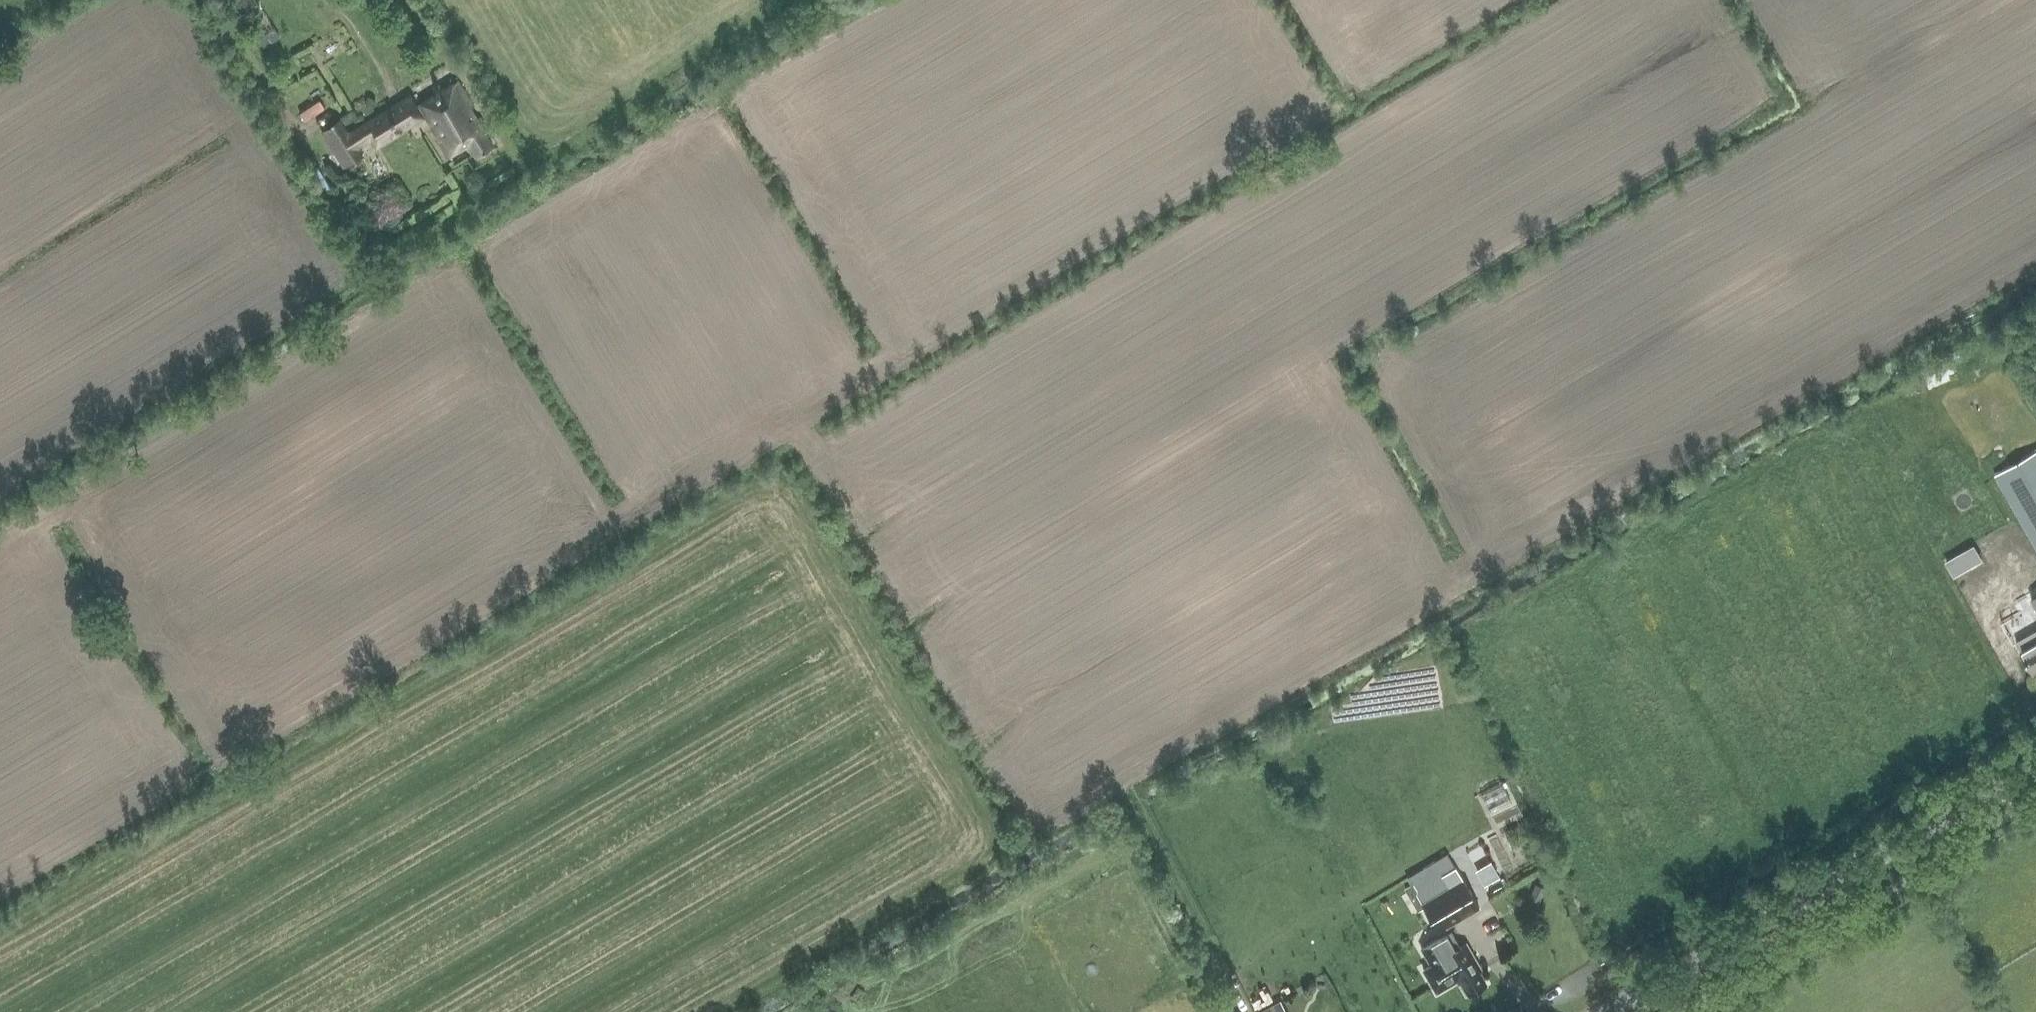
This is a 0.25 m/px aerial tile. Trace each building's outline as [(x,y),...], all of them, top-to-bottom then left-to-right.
[(376,148),(424,118),(448,156),(469,144),(476,155),(493,145),(479,124),(483,122),(457,81),(443,90),(443,89),(418,104),(410,92),(349,131),(341,118),(320,131),(343,168),(364,155),(359,148),(371,140),(376,148)] [(305,121),(325,107),(320,100),(300,113),(305,121)] [(436,173),(446,167),(442,160),(432,165),(436,173)] [(2035,547),(2035,453),(1995,475),(2035,547)] [(2021,650),(2033,671),(2035,670),(2035,641),(2021,650)] [(1479,907),(1463,880),(1455,864),(1413,889),(1438,931),(1479,907)] [(1487,887),(1492,896),(1504,889),(1499,880),(1487,887)] [(1531,899),(1538,901),(1543,889),(1536,886),(1531,899)] [(1466,943),(1460,947),(1450,930),(1420,948),(1430,965),(1423,969),(1437,993),(1438,992),(1435,988),(1450,980),(1457,982),(1458,984),(1461,983),(1468,995),(1486,984),(1479,972),(1482,971),(1466,943)] [(1281,1001),(1260,1011),(1287,1011),(1281,1001)]
